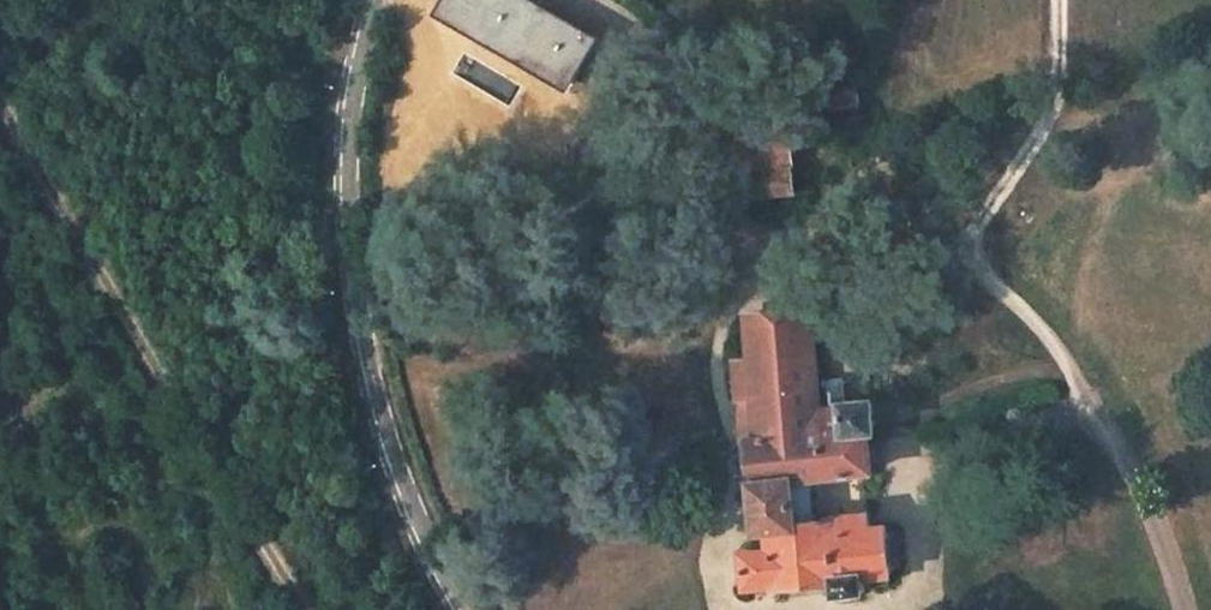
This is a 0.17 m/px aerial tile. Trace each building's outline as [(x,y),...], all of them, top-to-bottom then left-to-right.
[(517,0),(514,0),(503,52),(528,56),(527,62),(549,67),(561,11),(517,0)] [(503,52),(500,63),(526,68),(527,62),(528,56),(503,52)] [(859,86),(833,84),(832,109),(858,106),(859,86)] [(796,169),(793,120),(742,124),(744,174),(796,169)] [(745,194),(798,188),(796,169),(744,174),(745,194)] [(815,306),(749,312),(754,357),(736,359),(740,398),(757,397),(761,438),(743,439),(747,484),(753,484),(759,530),(772,528),(774,549),(745,552),(750,588),(779,585),(778,573),(838,568),(839,581),(841,594),(866,592),(864,574),(893,572),(889,525),(873,527),(871,514),(830,517),(830,520),(814,521),(810,478),(867,472),(864,432),(880,430),(877,397),(850,400),(823,403),(822,391),(817,338),(833,336),(830,309),(816,311),(815,306)] [(850,400),(849,388),(822,391),(823,403),(850,400)] [(757,397),(740,398),(743,439),(761,438),(757,397)] [(779,585),(779,586),(839,581),(838,568),(778,573),(779,585)]
